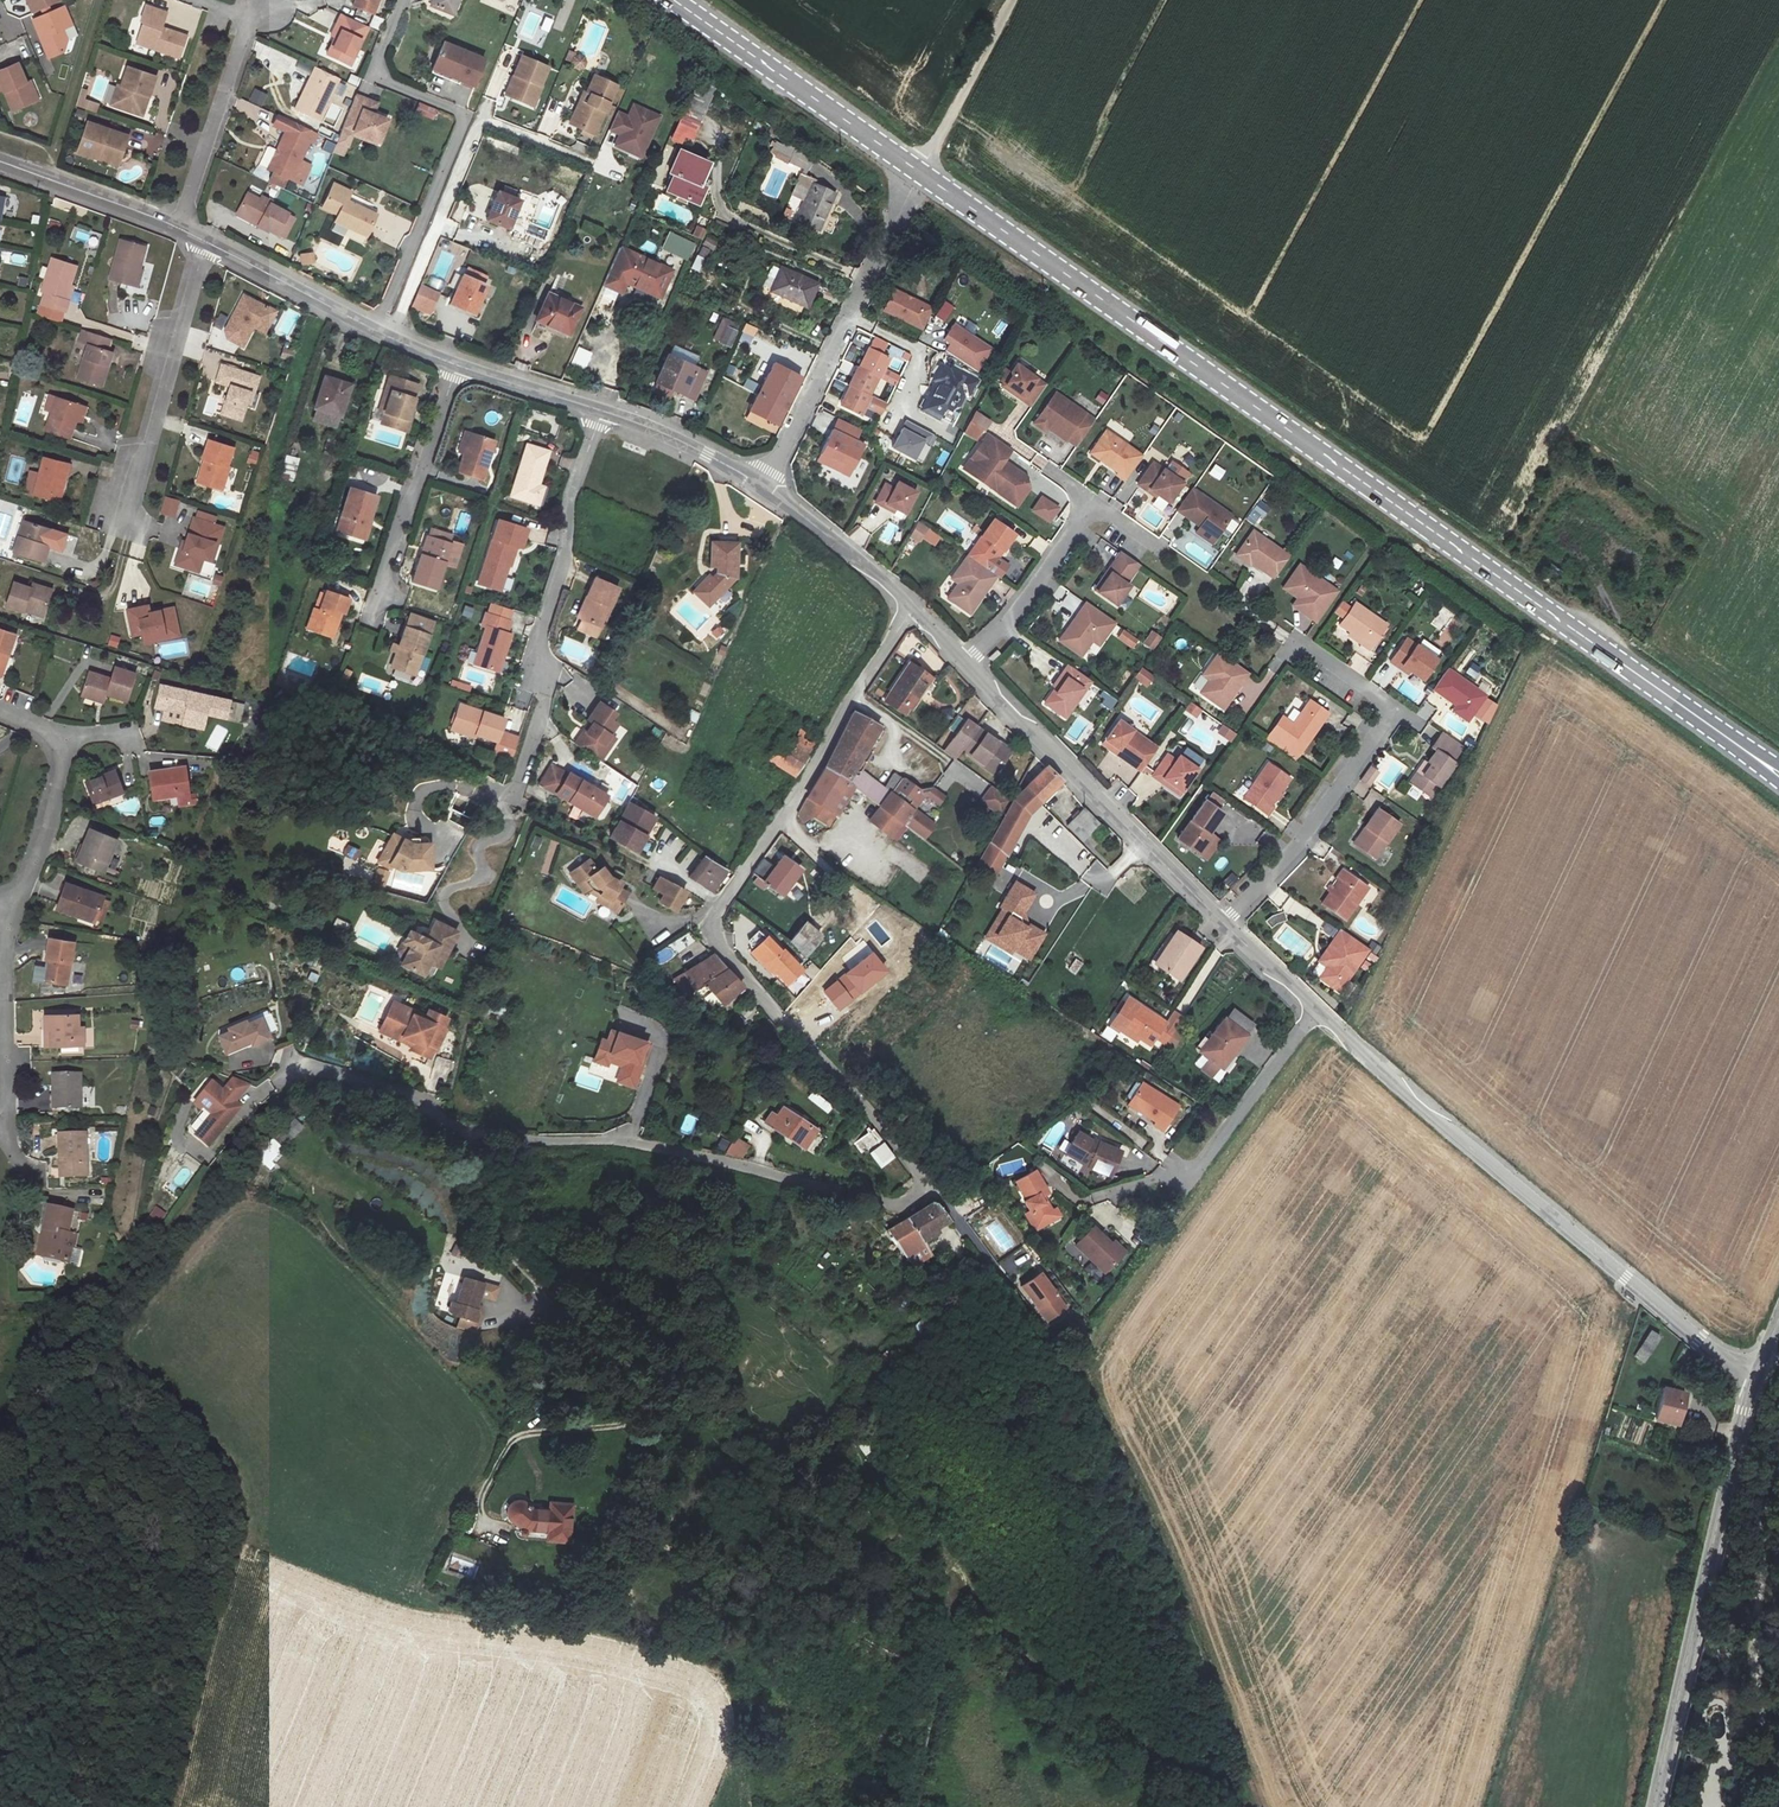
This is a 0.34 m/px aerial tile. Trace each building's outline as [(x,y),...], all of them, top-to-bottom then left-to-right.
[(349,5),(370,13),(375,0),(351,0),(349,5)] [(454,0),(426,0),(422,9),(447,18),(454,0)] [(447,18),(444,26),(450,27),(462,0),(454,0),(447,18)] [(73,16),(65,1),(36,14),(50,51),(68,43),(72,34),(64,21),(73,16)] [(148,8),(149,6),(145,5),(139,24),(142,25),(148,8)] [(166,13),(149,6),(148,8),(142,25),(136,43),(179,59),(186,38),(161,29),(166,13)] [(346,65),(364,25),(337,12),(333,22),(335,25),(323,52),(346,65)] [(373,16),(370,27),(380,29),(383,18),(373,16)] [(438,37),(432,55),(451,63),(449,70),(471,80),(482,55),(438,37)] [(447,75),(449,70),(451,63),(432,55),(428,67),(447,75)] [(546,66),(519,55),(504,94),(533,106),(539,89),(536,89),(546,66)] [(0,66),(0,86),(5,84),(15,104),(38,96),(20,58),(0,66)] [(314,117),(335,77),(310,65),(290,105),(314,117)] [(112,95),(119,98),(116,107),(137,115),(141,102),(145,104),(155,77),(126,67),(119,86),(116,85),(112,95)] [(350,74),(347,83),(358,86),(360,78),(350,74)] [(615,84),(594,76),(586,93),(583,93),(569,127),(593,136),(615,84)] [(345,96),(345,85),(337,84),(336,95),(345,96)] [(86,89),(80,87),(75,104),(95,111),(97,104),(83,99),(86,89)] [(253,88),(248,102),(261,106),(266,93),(253,88)] [(116,107),(119,98),(112,95),(109,105),(116,107)] [(359,107),(347,103),(328,150),(339,155),(345,141),(370,151),(379,128),(365,122),(354,118),(359,107)] [(365,122),(369,111),(359,107),(354,118),(365,122)] [(627,119),(616,114),(608,132),(619,137),(614,148),(627,154),(630,148),(643,154),(659,119),(633,107),(627,119)] [(311,137),(313,132),(288,119),(274,113),(269,123),(280,129),(262,165),(296,181),(306,163),(296,157),(306,136),(311,137)] [(442,131),(446,122),(428,115),(424,124),(442,131)] [(97,158),(108,129),(89,122),(79,152),(97,158)] [(130,137),(108,129),(97,158),(119,166),(130,137)] [(159,151),(161,136),(143,134),(141,149),(159,151)] [(630,148),(627,154),(640,159),(643,154),(630,148)] [(703,167),(677,153),(665,178),(669,181),(663,197),(691,209),(701,188),(694,186),(703,167)] [(831,200),(808,186),(788,228),(813,239),(831,200)] [(343,195),(326,188),(316,212),(331,219),(329,225),(362,239),(370,216),(340,205),(343,195)] [(233,212),(271,232),(282,211),(265,202),(267,198),(256,191),(254,196),(244,190),(233,212)] [(517,203),(495,192),(483,221),(505,232),(517,203)] [(3,226),(6,227),(12,201),(0,198),(0,239),(3,226)] [(53,199),(52,207),(66,209),(68,201),(53,199)] [(289,215),(282,211),(271,232),(279,237),(289,215)] [(48,220),(46,228),(58,231),(61,224),(48,220)] [(695,226),(692,237),(703,240),(706,229),(695,226)] [(848,254),(858,234),(846,229),(836,249),(848,254)] [(661,249),(687,261),(695,244),(669,232),(661,249)] [(149,254),(125,246),(113,284),(141,293),(145,279),(142,278),(149,254)] [(700,271),(707,249),(700,247),(692,269),(700,271)] [(449,265),(454,256),(445,251),(440,260),(449,265)] [(301,265),(315,264),(315,252),(300,253),(301,265)] [(669,277),(617,252),(598,292),(617,300),(622,288),(657,303),(669,277)] [(11,254),(10,262),(23,264),(24,256),(11,254)] [(82,269),(56,260),(45,290),(49,292),(45,303),(71,312),(76,301),(72,299),(82,269)] [(776,275),(767,271),(758,293),(804,316),(814,290),(778,272),(776,275)] [(458,280),(446,311),(467,319),(479,288),(477,285),(481,280),(463,274),(462,281),(458,280)] [(415,286),(408,304),(426,311),(432,294),(415,286)] [(932,313),(891,293),(881,313),(922,334),(932,313)] [(577,308),(544,294),(532,321),(566,336),(577,308)] [(276,312),(246,296),(226,334),(229,340),(244,348),(255,328),(265,333),(276,312)] [(945,323),(954,307),(944,301),(935,317),(945,323)] [(45,303),(41,315),(67,324),(71,312),(45,303)] [(276,330),(289,336),(300,314),(288,307),(276,330)] [(713,339),(730,347),(740,325),(723,317),(713,339)] [(1001,335),(1005,322),(998,319),(993,332),(1001,335)] [(82,344),(87,331),(80,328),(76,342),(82,344)] [(851,342),(864,348),(871,335),(858,329),(851,342)] [(112,339),(87,331),(82,344),(88,346),(83,362),(78,377),(103,385),(111,354),(108,353),(112,339)] [(946,347),(953,351),(948,358),(979,378),(994,356),(956,332),(946,347)] [(865,352),(878,358),(884,346),(871,340),(865,352)] [(88,346),(82,344),(77,360),(83,362),(88,346)] [(569,366),(584,372),(592,352),(577,346),(569,366)] [(290,361),(294,351),(283,347),(280,357),(290,361)] [(847,389),(838,407),(861,418),(865,411),(870,400),(869,399),(878,381),(879,382),(888,363),(878,358),(865,352),(856,371),(855,370),(846,388),(847,389)] [(651,389),(654,390),(668,396),(689,405),(700,379),(663,361),(651,389)] [(1002,386),(1032,407),(1046,386),(1017,365),(1002,386)] [(260,378),(224,366),(220,385),(233,389),(227,416),(244,420),(248,404),(253,405),(260,378)] [(774,367),(765,387),(791,400),(800,381),(774,367)] [(978,382),(954,370),(952,373),(942,368),(935,380),(939,382),(924,410),(951,424),(966,396),(969,398),(978,382)] [(384,384),(380,400),(387,402),(381,421),(379,431),(400,437),(412,393),(384,384)] [(317,421),(338,427),(339,427),(350,394),(323,385),(314,421),(317,421)] [(778,428),(791,400),(765,387),(752,415),(778,428)] [(664,405),(668,396),(654,390),(649,399),(664,405)] [(1094,400),(1103,405),(1109,396),(1100,390),(1094,400)] [(1080,442),(1095,421),(1055,393),(1037,418),(1049,427),(1051,423),(1072,438),(1072,437),(1080,442)] [(84,405),(60,396),(51,429),(75,437),(84,405)] [(387,402),(380,400),(375,420),(381,421),(387,402)] [(885,407),(870,400),(865,411),(880,418),(885,407)] [(984,431),(991,421),(977,411),(971,422),(984,431)] [(778,428),(752,415),(747,426),(773,440),(778,428)] [(335,438),(338,427),(317,421),(314,432),(335,438)] [(830,432),(855,444),(859,434),(835,422),(830,432)] [(913,464),(922,446),(926,448),(931,439),(905,425),(891,452),(913,464)] [(1117,475),(1126,481),(1143,457),(1107,431),(1091,453),(1119,473),(1117,475)] [(830,432),(818,457),(826,461),(823,469),(839,476),(843,468),(851,472),(863,447),(855,444),(830,432)] [(1010,449),(988,433),(963,469),(1006,500),(1010,499),(1021,485),(1020,481),(1012,475),(1008,476),(997,467),(1010,449)] [(236,446),(211,439),(206,458),(208,458),(201,481),(227,488),(233,466),(231,465),(236,446)] [(454,458),(460,460),(466,441),(461,440),(454,458)] [(466,441),(460,460),(453,482),(477,489),(489,448),(466,441)] [(547,459),(525,452),(509,503),(532,510),(547,459)] [(50,455),(44,474),(39,491),(60,498),(61,496),(65,484),(69,485),(72,475),(76,463),(50,455)] [(826,461),(818,457),(814,465),(823,469),(826,461)] [(1180,481),(1152,462),(1137,483),(1156,496),(1157,493),(1167,501),(1180,481)] [(1219,480),(1226,470),(1215,463),(1208,473),(1219,480)] [(843,468),(839,476),(848,480),(851,472),(843,468)] [(39,491),(44,474),(35,470),(28,492),(38,495),(39,491)] [(76,477),(72,475),(69,485),(65,484),(61,496),(69,498),(76,477)] [(915,496),(896,486),(893,492),(885,507),(894,512),(904,517),(915,496)] [(874,506),(884,511),(885,507),(893,492),(884,488),(874,506)] [(1231,516),(1194,489),(1177,512),(1197,527),(1194,531),(1211,544),(1231,516)] [(1050,524),(1060,507),(1040,495),(1030,512),(1050,524)] [(175,518),(179,501),(163,497),(159,515),(175,518)] [(348,498),(338,530),(347,533),(344,545),(365,550),(369,538),(366,537),(361,536),(364,529),(368,531),(375,506),(348,498)] [(1252,511),(1261,515),(1266,505),(1256,500),(1252,511)] [(6,541),(14,504),(1,501),(0,503),(0,539),(6,541)] [(229,524),(201,515),(194,542),(190,540),(184,561),(206,568),(209,554),(220,557),(229,524)] [(76,532),(33,519),(23,550),(53,559),(57,545),(70,549),(76,532)] [(890,545),(901,527),(889,520),(879,538),(890,545)] [(927,528),(918,521),(911,535),(918,540),(927,528)] [(993,521),(967,557),(986,571),(995,558),(1012,534),(993,521)] [(527,536),(498,527),(486,565),(507,571),(514,552),(521,554),(527,536)] [(1028,543),(1032,536),(1019,529),(1016,536),(1028,543)] [(347,533),(338,530),(334,543),(344,545),(347,533)] [(1253,532),(1236,556),(1250,566),(1252,564),(1274,579),(1289,558),(1253,532)] [(423,565),(430,544),(424,542),(417,563),(423,565)] [(430,544),(423,565),(417,580),(441,588),(450,550),(430,544)] [(709,581),(700,589),(712,602),(731,584),(738,551),(712,546),(710,569),(716,572),(716,578),(711,582),(709,581)] [(1140,565),(1121,552),(1095,590),(1116,605),(1129,587),(1126,584),(1140,565)] [(971,614),(996,578),(986,571),(967,557),(966,556),(950,579),(956,584),(947,597),(971,614)] [(986,571),(996,578),(1005,565),(995,558),(986,571)] [(1318,621),(1338,592),(1297,563),(1282,585),(1305,601),(1300,609),(1318,621)] [(220,586),(221,576),(212,575),(211,585),(220,586)] [(1429,586),(1420,580),(1412,591),(1421,597),(1429,586)] [(39,588),(22,582),(15,604),(50,617),(60,587),(41,581),(39,588)] [(580,625),(586,627),(602,634),(618,597),(595,586),(580,625)] [(712,602),(700,589),(694,596),(705,608),(712,602)] [(1386,624),(1355,603),(1352,608),(1343,601),(1335,613),(1344,619),(1340,624),(1350,632),(1348,634),(1368,649),(1386,624)] [(157,602),(135,606),(140,631),(153,629),(155,639),(188,632),(182,605),(169,607),(168,605),(157,606),(157,602)] [(340,624),(345,626),(346,626),(349,620),(350,620),(351,612),(329,603),(323,623),(316,620),(309,644),(322,648),(336,652),(340,639),(334,638),(340,624)] [(1115,624),(1086,603),(1059,641),(1080,657),(1092,641),(1099,646),(1115,624)] [(413,621),(403,655),(400,664),(395,679),(418,685),(436,627),(413,621)] [(512,629),(487,621),(483,635),(487,637),(479,660),(484,662),(480,675),(500,680),(513,641),(509,639),(512,629)] [(340,639),(345,626),(340,624),(334,638),(340,639)] [(11,652),(19,631),(0,625),(0,665),(6,650),(11,652)] [(599,643),(602,634),(586,627),(582,635),(599,643)] [(1123,630),(1117,639),(1132,650),(1139,641),(1123,630)] [(1153,651),(1162,638),(1153,632),(1144,644),(1153,651)] [(116,649),(121,638),(110,634),(106,645),(116,649)] [(1436,661),(1407,640),(1390,663),(1407,676),(1410,672),(1422,681),(1436,661)] [(321,656),(322,648),(309,644),(306,651),(321,656)] [(11,652),(6,650),(0,665),(0,672),(4,673),(11,652)] [(1249,673),(1218,652),(1202,674),(1209,679),(1201,690),(1224,707),(1249,673)] [(400,664),(403,655),(396,653),(394,662),(400,664)] [(91,664),(85,685),(106,692),(108,688),(130,695),(138,668),(117,660),(113,673),(91,664)] [(1469,664),(1465,674),(1475,678),(1479,668),(1469,664)] [(918,701),(934,678),(914,665),(886,706),(908,722),(913,714),(915,716),(924,703),(918,701)] [(1064,718),(1090,682),(1066,665),(1052,685),(1054,687),(1043,703),(1064,718)] [(1144,668),(1135,676),(1145,687),(1154,680),(1144,668)] [(1484,696),(1447,670),(1433,691),(1455,707),(1470,717),(1472,714),(1484,696)] [(347,675),(343,684),(349,687),(353,678),(347,675)] [(944,685),(934,678),(918,701),(924,703),(930,708),(944,685)] [(209,710),(213,696),(164,682),(159,699),(190,707),(189,711),(186,722),(204,727),(209,710)] [(106,692),(85,685),(83,692),(104,699),(106,692)] [(1109,710),(1117,700),(1102,689),(1095,698),(1109,710)] [(213,696),(209,710),(230,716),(233,701),(213,696)] [(1484,696),(1472,714),(1489,725),(1498,706),(1484,696)] [(190,707),(159,699),(158,703),(189,711),(190,707)] [(233,701),(230,716),(238,718),(242,704),(233,701)] [(1327,714),(1308,701),(1293,724),(1282,716),(1270,734),(1300,754),(1327,714)] [(1202,710),(1191,702),(1185,710),(1197,718),(1202,710)] [(1418,717),(1431,721),(1436,706),(1423,702),(1418,717)] [(575,748),(600,765),(615,744),(609,740),(617,728),(611,724),(614,716),(600,705),(587,725),(590,727),(575,748)] [(1467,721),(1470,717),(1455,707),(1453,711),(1467,721)] [(837,758),(832,772),(851,786),(886,811),(896,795),(890,790),(865,774),(861,770),(871,750),(882,729),(883,728),(859,714),(837,758)] [(975,756),(990,734),(962,715),(941,748),(953,757),(960,746),(975,756)] [(486,726),(462,717),(455,740),(479,748),(480,745),(498,751),(495,764),(514,771),(521,748),(502,741),(506,727),(487,721),(486,726)] [(1142,771),(1159,748),(1121,721),(1104,745),(1142,771)] [(218,752),(227,729),(215,725),(206,747),(218,752)] [(1236,734),(1224,726),(1219,733),(1230,741),(1236,734)] [(772,764),(799,780),(822,744),(793,727),(772,764)] [(889,733),(882,729),(871,750),(877,753),(878,754),(889,733)] [(1461,747),(1440,732),(1431,745),(1436,748),(1427,760),(1424,758),(1410,779),(1431,795),(1454,762),(1452,760),(1461,747)] [(1008,745),(990,734),(975,756),(993,770),(1008,745)] [(1270,734),(1266,740),(1296,760),(1300,754),(1270,734)] [(861,770),(865,774),(877,753),(871,750),(861,770)] [(1198,770),(1179,756),(1176,760),(1175,761),(1168,756),(1153,777),(1179,796),(1198,770)] [(978,798),(989,784),(955,758),(945,772),(978,798)] [(195,780),(192,759),(155,765),(159,794),(184,790),(183,783),(195,780)] [(130,785),(121,762),(89,776),(99,800),(130,785)] [(1291,779),(1268,764),(1243,799),(1268,817),(1283,796),(1281,794),(1291,779)] [(1019,793),(982,861),(1000,870),(1033,809),(1063,780),(1049,765),(1025,786),(1019,793)] [(1377,773),(1370,768),(1361,781),(1368,786),(1377,773)] [(851,786),(832,772),(814,799),(825,806),(838,813),(851,786)] [(567,789),(568,784),(555,776),(547,792),(597,821),(597,820),(603,823),(606,822),(613,809),(612,806),(606,803),(607,801),(583,787),(578,797),(567,789)] [(890,790),(896,795),(902,787),(905,782),(898,777),(890,790)] [(570,780),(568,784),(567,789),(578,797),(583,787),(570,780)] [(902,787),(923,803),(928,797),(931,797),(940,803),(945,797),(935,789),(927,791),(910,781),(906,781),(905,782),(902,787)] [(1004,791),(992,783),(982,797),(994,806),(1004,791)] [(902,787),(896,795),(898,796),(917,811),(923,803),(902,787)] [(1372,809),(1381,796),(1372,789),(1363,803),(1372,809)] [(1004,791),(994,806),(1001,811),(1011,796),(1004,791)] [(898,796),(896,795),(886,811),(907,826),(917,811),(898,796)] [(945,797),(940,803),(943,806),(948,800),(945,797)] [(809,828),(825,806),(814,799),(812,802),(803,819),(809,828)] [(610,843),(637,857),(655,818),(634,800),(610,843)] [(1205,801),(1178,839),(1199,854),(1212,836),(1209,833),(1223,814),(1205,801)] [(1087,838),(1104,820),(1095,810),(1090,806),(1073,823),(1087,838)] [(1400,825),(1378,810),(1354,844),(1376,859),(1400,825)] [(907,826),(886,811),(876,825),(897,841),(907,826)] [(939,828),(917,811),(907,826),(928,841),(939,828)] [(148,817),(147,827),(162,828),(163,818),(148,817)] [(122,831),(95,821),(82,855),(109,865),(122,831)] [(1220,841),(1212,836),(1199,854),(1207,860),(1220,841)] [(549,840),(541,873),(549,875),(557,842),(549,840)] [(433,849),(418,851),(412,852),(395,841),(383,869),(394,875),(397,872),(404,876),(433,875),(433,849)] [(358,861),(361,849),(346,846),(344,857),(358,861)] [(689,873),(699,854),(689,849),(680,868),(689,873)] [(690,884),(716,897),(728,873),(706,857),(690,884)] [(760,880),(764,884),(786,899),(803,873),(784,861),(779,871),(765,862),(755,876),(760,880)] [(602,886),(595,875),(587,864),(570,876),(584,894),(597,902),(595,907),(616,918),(627,899),(617,894),(620,889),(617,885),(612,890),(602,886)] [(1369,887),(1343,869),(1329,890),(1331,892),(1323,904),(1347,920),(1369,887)] [(601,870),(595,875),(602,886),(612,890),(617,885),(608,881),(601,870)] [(379,892),(390,895),(394,878),(383,875),(379,892)] [(685,892),(660,877),(653,889),(662,894),(659,902),(675,912),(685,892)] [(113,890),(76,878),(68,905),(91,913),(93,908),(106,913),(113,890)] [(997,920),(1004,923),(997,936),(1016,947),(1014,949),(1015,950),(1030,958),(1044,934),(1026,923),(1023,912),(1034,894),(1015,883),(1001,907),(1004,909),(997,920)] [(1280,910),(1265,922),(1272,930),(1286,918),(1280,910)] [(1004,923),(997,920),(987,938),(1013,953),(1015,950),(1014,949),(1016,947),(997,936),(1004,923)] [(805,923),(791,941),(806,956),(821,936),(805,923)] [(442,925),(437,941),(432,940),(431,939),(430,944),(418,940),(413,959),(420,961),(417,972),(438,980),(442,967),(453,969),(458,953),(460,953),(466,933),(442,925)] [(1178,928),(1166,947),(1171,951),(1162,964),(1182,978),(1204,946),(1178,928)] [(1368,950),(1341,932),(1320,963),(1328,968),(1322,978),(1340,991),(1368,950)] [(58,934),(55,955),(64,957),(60,978),(81,980),(87,940),(58,934)] [(690,935),(657,951),(661,960),(695,944),(690,935)] [(801,970),(767,937),(751,953),(770,972),(772,970),(786,984),(801,970)] [(1171,951),(1166,947),(1157,961),(1162,964),(1171,951)] [(52,977),(60,978),(64,957),(55,955),(52,977)] [(706,991),(730,974),(716,958),(688,979),(697,998),(706,991)] [(1068,970),(1076,975),(1083,963),(1075,958),(1068,970)] [(747,994),(730,974),(706,991),(726,1014),(747,994)] [(455,1015),(441,1009),(435,1006),(433,1013),(401,999),(388,1030),(422,1044),(421,1048),(438,1056),(440,1047),(444,1049),(453,1026),(450,1025),(455,1015)] [(1167,1042),(1178,1027),(1141,1001),(1124,1025),(1140,1036),(1151,1044),(1157,1036),(1167,1042)] [(89,1021),(90,1006),(55,1008),(56,1023),(61,1023),(61,1040),(95,1039),(95,1021),(89,1021)] [(1234,1008),(1228,1018),(1248,1033),(1254,1023),(1234,1008)] [(240,1028),(228,1033),(235,1049),(259,1039),(261,1043),(280,1034),(271,1015),(256,1021),(254,1016),(237,1023),(240,1028)] [(1248,1033),(1228,1018),(1226,1016),(1203,1050),(1225,1066),(1248,1033)] [(1140,1036),(1124,1025),(1121,1030),(1137,1041),(1140,1036)] [(637,1088),(653,1045),(615,1031),(611,1042),(605,1040),(597,1061),(610,1066),(612,1062),(625,1067),(620,1082),(637,1088)] [(94,1104),(94,1070),(65,1071),(66,1105),(94,1104)] [(246,1099),(258,1082),(243,1076),(233,1089),(220,1079),(203,1102),(219,1115),(207,1132),(220,1143),(252,1103),(246,1099)] [(1180,1101),(1144,1078),(1130,1100),(1158,1118),(1156,1122),(1164,1127),(1180,1101)] [(823,1133),(788,1111),(783,1119),(778,1115),(771,1127),(810,1152),(823,1133)] [(690,1134),(696,1118),(685,1114),(679,1130),(690,1134)] [(301,1125),(293,1118),(272,1140),(280,1147),(301,1125)] [(873,1159),(889,1144),(876,1129),(860,1146),(873,1159)] [(99,1130),(77,1132),(79,1171),(100,1170),(99,1130)] [(1101,1143),(1081,1130),(1068,1150),(1087,1162),(1115,1173),(1125,1150),(1102,1140),(1101,1143)] [(69,1172),(79,1171),(77,1132),(67,1133),(69,1172)] [(730,1152),(740,1158),(748,1146),(737,1139),(730,1152)] [(1040,1229),(1051,1222),(1048,1216),(1048,1212),(1055,1210),(1045,1195),(1050,1191),(1037,1169),(1021,1179),(1031,1198),(1028,1200),(1033,1208),(1030,1211),(1040,1229)] [(65,1244),(72,1245),(75,1246),(77,1234),(68,1232),(72,1209),(46,1204),(43,1225),(49,1226),(44,1255),(62,1258),(65,1244)] [(149,1219),(162,1224),(166,1211),(153,1206),(149,1219)] [(926,1245),(953,1224),(940,1208),(934,1206),(889,1238),(920,1274),(938,1259),(926,1245)] [(1058,1207),(1055,1210),(1048,1212),(1048,1216),(1051,1222),(1062,1215),(1058,1207)] [(1129,1251),(1103,1223),(1084,1241),(1111,1269),(1129,1251)] [(38,1253),(44,1255),(49,1226),(43,1225),(38,1253)] [(69,1259),(72,1245),(65,1244),(62,1258),(69,1259)] [(491,1250),(480,1245),(475,1265),(486,1270),(491,1250)] [(1043,1272),(1021,1287),(1046,1325),(1069,1310),(1043,1272)] [(474,1315),(483,1288),(463,1282),(457,1306),(451,1304),(447,1319),(477,1327),(478,1320),(474,1315)] [(1652,1351),(1665,1333),(1654,1326),(1643,1343),(1652,1351)] [(1682,1422),(1690,1390),(1666,1384),(1658,1417),(1682,1422)] [(1634,1435),(1643,1439),(1649,1426),(1641,1422),(1634,1435)] [(578,1543),(583,1499),(560,1495),(559,1504),(540,1500),(540,1492),(538,1490),(532,1489),(525,1488),(517,1490),(512,1492),(505,1498),(503,1503),(501,1511),(501,1517),(504,1523),(510,1529),(510,1534),(514,1537),(518,1542),(523,1543),(526,1524),(555,1528),(555,1540),(578,1543)]
